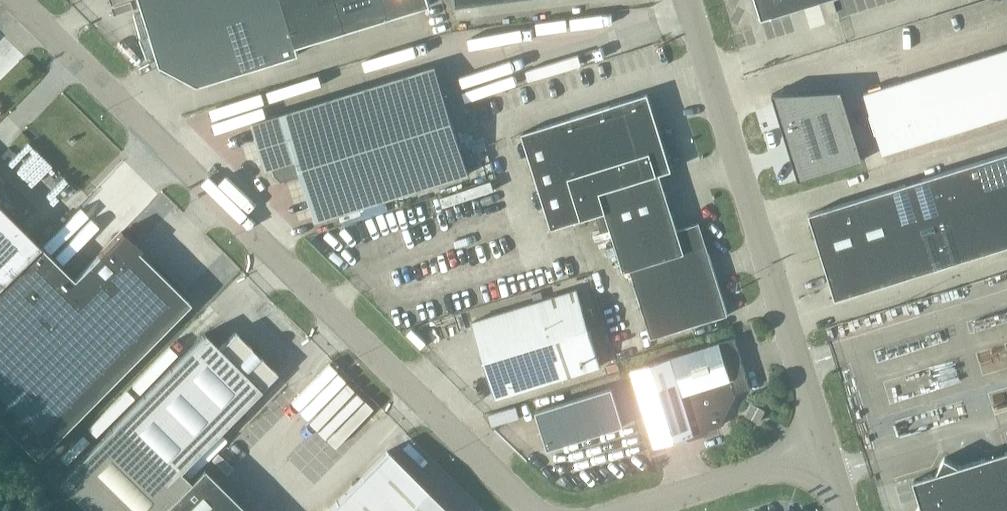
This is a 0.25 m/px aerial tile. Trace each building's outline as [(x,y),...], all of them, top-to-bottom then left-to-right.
[(161,65),(199,86),(300,54),(297,47),(431,5),(430,0),(141,0),(161,65)] [(762,19),(824,0),(756,0),(762,19)] [(884,154),(1006,116),(1006,49),(865,93),(884,154)] [(471,62),(475,85),(529,75),(524,52),(471,62)] [(559,52),(540,59),(543,67),(562,60),(559,52)] [(444,89),(352,117),(345,95),(253,123),(267,169),(273,167),(275,175),(282,182),(302,176),(316,221),(470,174),(444,89)] [(797,92),(772,94),(783,128),(782,128),(783,129),(799,181),(864,160),(842,89),(799,92),(799,91),(797,91),(797,92)] [(672,170),(649,94),(522,133),(552,228),(596,215),(602,233),(612,230),(625,272),(631,270),(652,339),(728,315),(700,223),(678,230),(661,174),(672,170)] [(209,157),(222,169),(228,162),(215,150),(209,157)] [(823,257),(836,300),(1006,247),(1006,153),(810,214),(823,257)] [(239,172),(231,180),(259,206),(267,199),(239,172)] [(447,193),(498,181),(496,172),(445,185),(447,193)] [(39,245),(0,285),(0,423),(37,459),(190,303),(138,252),(141,248),(138,244),(122,232),(120,234),(119,233),(74,279),(39,245)] [(496,398),(602,366),(578,289),(473,322),(496,398)] [(59,481),(89,510),(247,510),(204,468),(190,482),(180,471),(277,373),(235,332),(219,348),(205,333),(59,481)] [(656,446),(657,446),(721,426),(736,396),(736,394),(751,389),(736,338),(671,358),(632,370),(656,446)] [(537,411),(548,449),(625,426),(613,388),(537,411)] [(760,422),(764,415),(766,410),(753,403),(747,415),(760,422)] [(329,510),(448,510),(388,451),(329,510)] [(917,510),(1006,510),(1006,451),(961,465),(945,457),(937,473),(914,480),(921,504),(917,510)]
